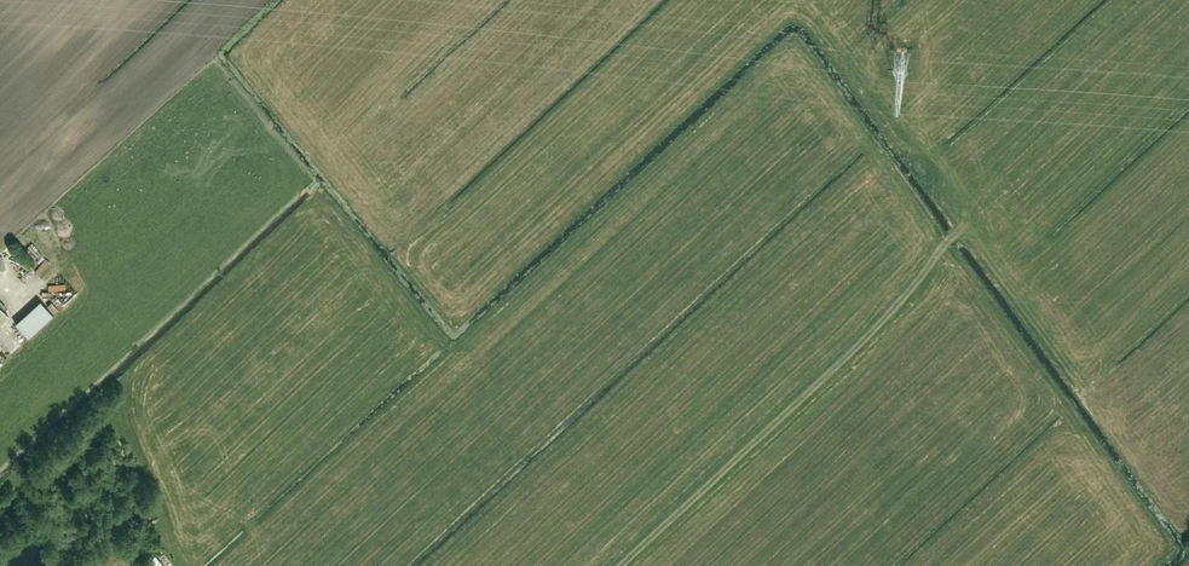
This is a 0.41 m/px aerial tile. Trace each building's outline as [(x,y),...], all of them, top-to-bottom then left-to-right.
[(14,250),(23,261),(29,256),(20,245),(14,250)] [(18,318),(33,333),(57,311),(42,295),(18,318)] [(8,315),(0,306),(0,323),(8,315)]
